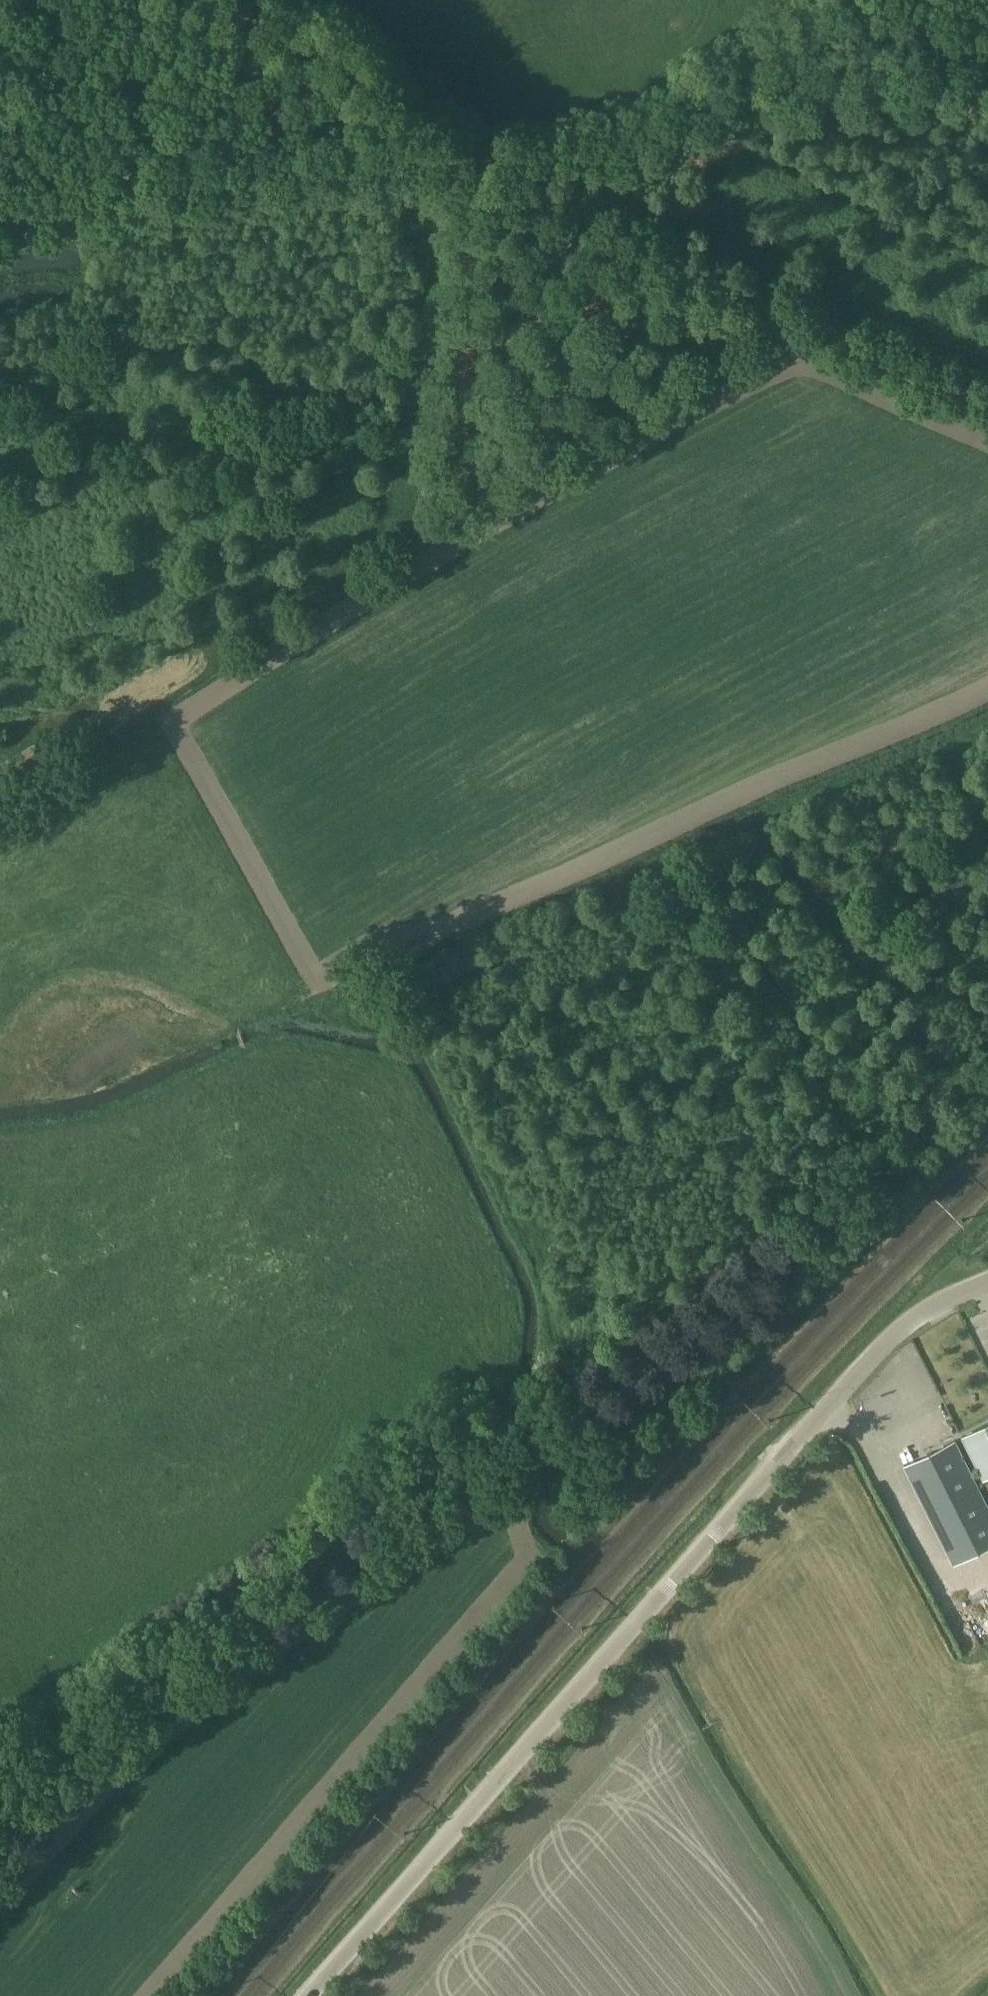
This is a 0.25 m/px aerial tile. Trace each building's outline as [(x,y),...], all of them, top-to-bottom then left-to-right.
[(961,1435),(983,1479),(987,1477),(987,1422),(961,1435)] [(903,1464),(953,1563),(987,1546),(987,1509),(953,1439),(903,1464)]
